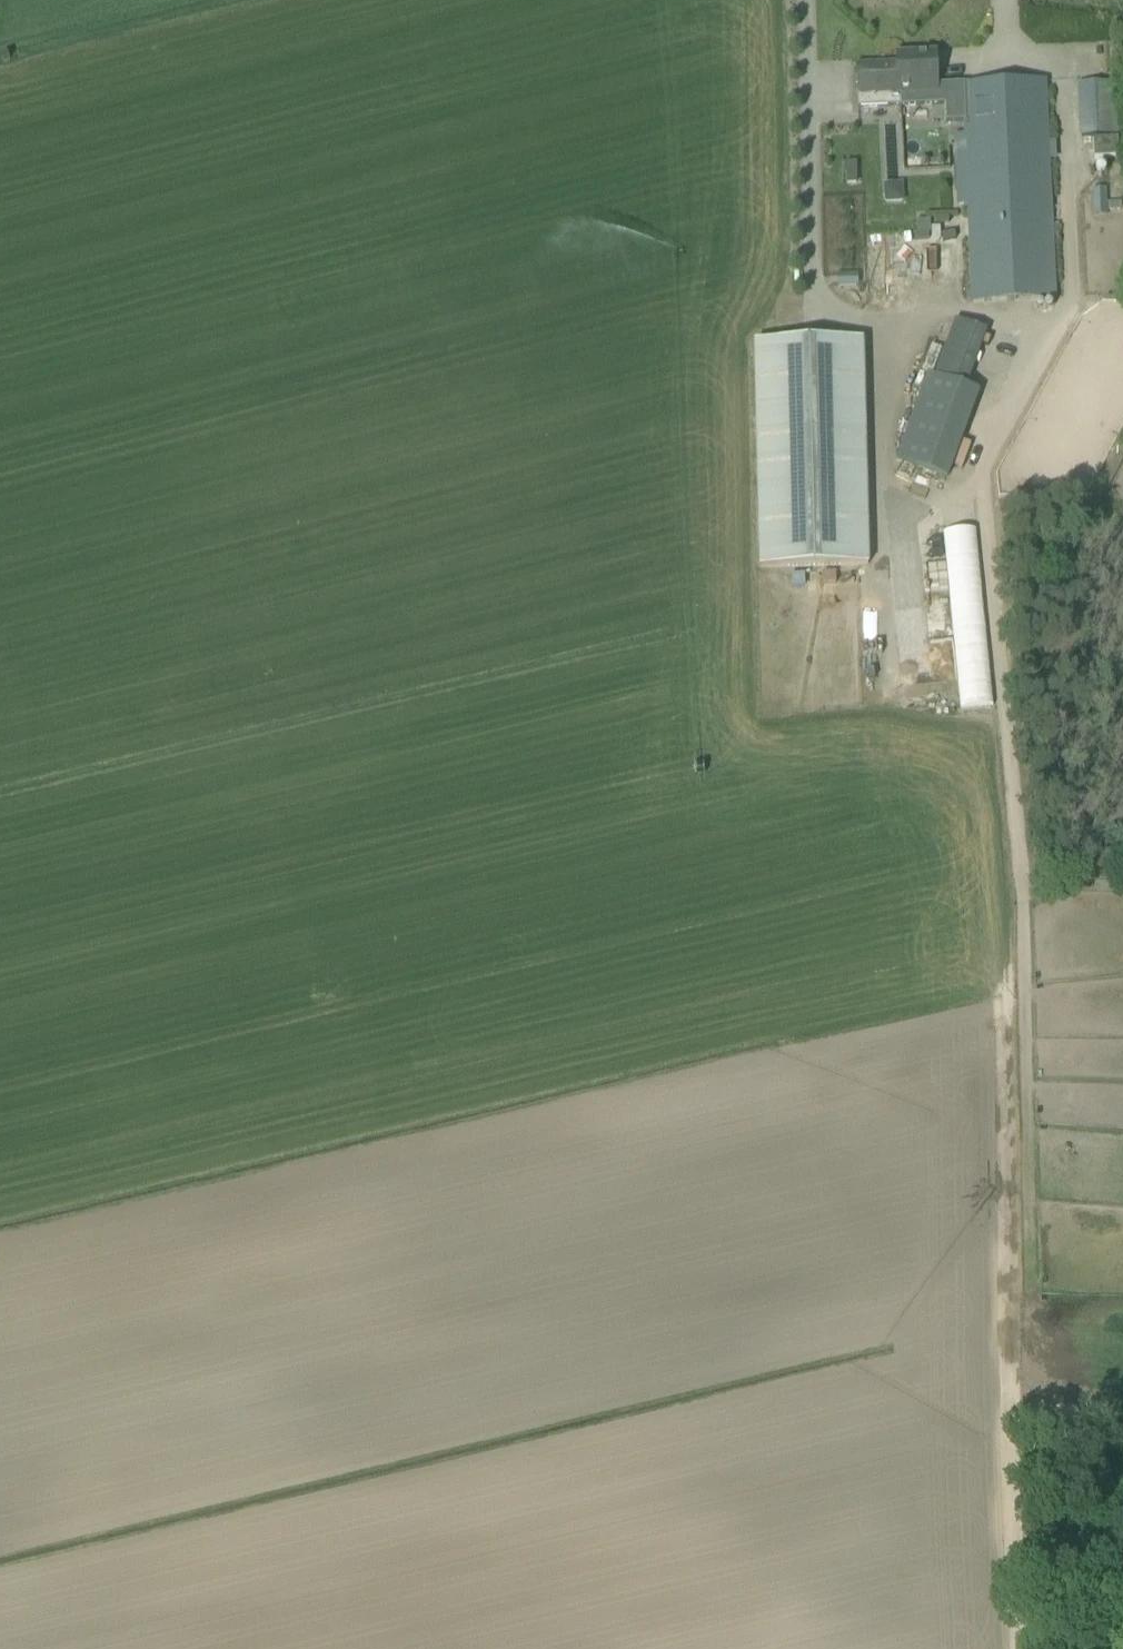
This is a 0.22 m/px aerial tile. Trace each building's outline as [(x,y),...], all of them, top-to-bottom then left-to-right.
[(876,65),(855,66),(857,109),(945,105),(946,122),(964,121),(963,85),(964,85),(964,84),(936,85),(936,77),(935,55),(897,57),(897,64),(876,65)] [(964,85),(963,85),(964,121),(973,303),(1055,299),(1045,81),(964,85)] [(1079,136),(1107,135),(1105,81),(1077,82),(1079,136)] [(1117,143),(1093,144),(1094,162),(1118,161),(1117,143)] [(855,163),(846,163),(846,184),(856,184),(855,163)] [(1091,190),(1093,217),(1107,217),(1106,190),(1091,190)] [(956,240),(860,242),(861,291),(957,288),(956,240)] [(855,275),(838,276),(838,289),(856,288),(855,275)] [(967,388),(987,331),(954,320),(935,376),(926,373),(896,461),(948,479),(979,392),(967,388)] [(868,566),(862,341),(754,343),(759,568),(868,566)] [(989,707),(979,527),(945,529),(955,709),(989,707)]
